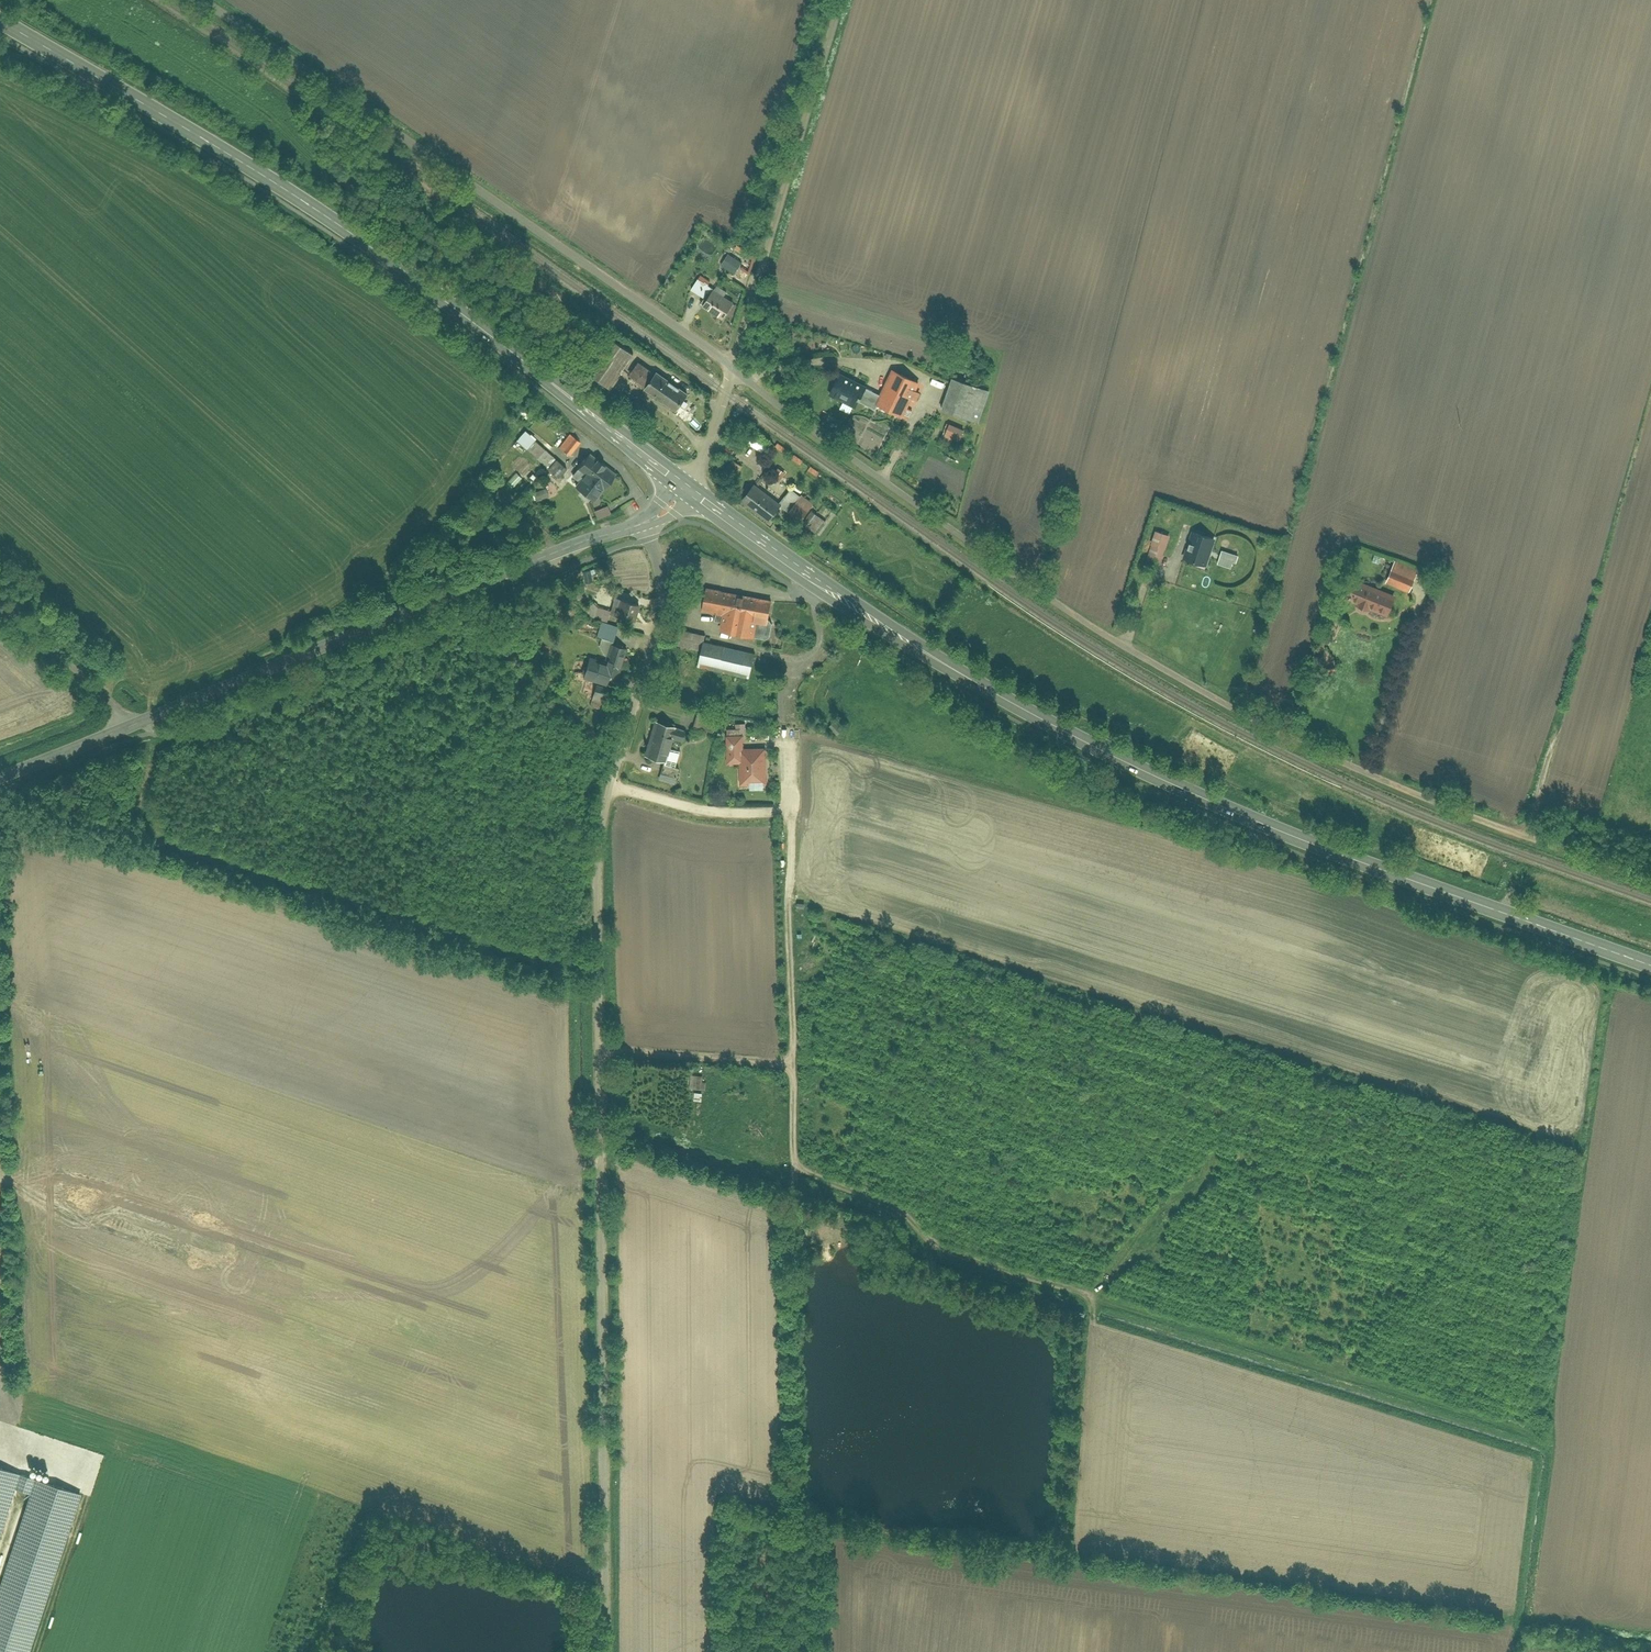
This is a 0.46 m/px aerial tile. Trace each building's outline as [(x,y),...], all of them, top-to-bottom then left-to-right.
[(732,257),(720,277),(730,284),(743,263),(732,257)] [(697,279),(689,291),(704,300),(712,288),(697,279)] [(710,294),(701,308),(722,321),(731,306),(710,294)] [(582,374),(609,391),(632,355),(605,337),(582,374)] [(632,378),(648,388),(646,392),(676,411),(688,392),(658,372),(656,375),(641,365),(632,378)] [(891,372),(879,396),(862,387),(861,389),(837,377),(827,397),(853,410),(857,402),(876,412),(878,407),(903,420),(920,387),(891,372)] [(950,381),(939,410),(975,423),(986,394),(950,381)] [(948,426),(943,438),(956,444),(961,432),(948,426)] [(522,433),(514,442),(557,479),(565,470),(522,433)] [(559,451),(569,458),(579,444),(569,437),(559,451)] [(576,483),(573,488),(591,500),(595,495),(599,498),(614,474),(586,455),(570,479),(576,483)] [(771,480),(777,483),(783,475),(777,471),(771,480)] [(769,521),(779,507),(785,512),(799,522),(805,514),(792,505),(799,495),(789,488),(779,502),(752,484),(740,501),(769,521)] [(617,489),(611,494),(615,498),(620,494),(617,489)] [(606,506),(594,512),(597,520),(610,514),(606,506)] [(1154,532),(1144,564),(1161,569),(1171,537),(1154,532)] [(1194,534),(1185,559),(1202,565),(1211,539),(1194,534)] [(1394,562),(1385,583),(1408,593),(1417,572),(1394,562)] [(773,624),(767,618),(772,593),(708,579),(701,611),(722,615),(718,633),(750,640),(751,634),(770,638),(773,624)] [(1350,579),(1342,600),(1386,617),(1394,596),(1350,579)] [(609,621),(632,626),(637,606),(614,600),(609,621)] [(598,641),(612,645),(617,629),(603,625),(598,641)] [(668,627),(665,641),(696,649),(700,635),(668,627)] [(702,641),(697,668),(749,678),(754,651),(702,641)] [(607,645),(601,665),(587,660),(580,680),(614,690),(626,651),(607,645)] [(1318,671),(1321,661),(1312,658),(1309,668),(1318,671)] [(684,735),(673,732),(674,728),(653,721),(641,757),(661,764),(674,768),(680,753),(668,749),(670,740),(681,744),(684,735)] [(725,737),(725,764),(739,764),(739,788),(765,787),(764,748),(742,749),(741,737),(725,737)]
